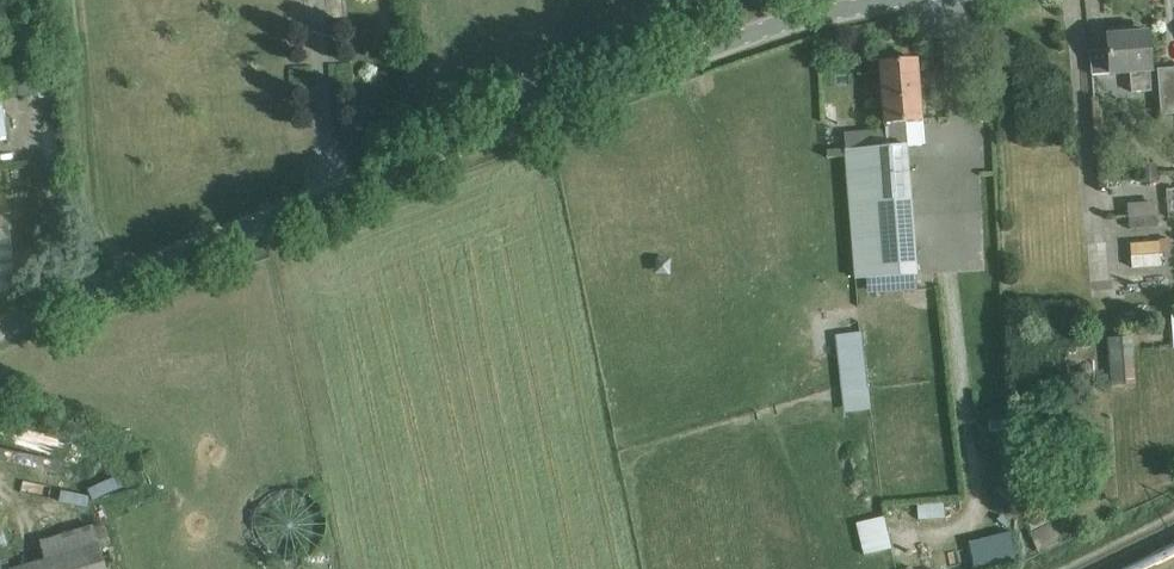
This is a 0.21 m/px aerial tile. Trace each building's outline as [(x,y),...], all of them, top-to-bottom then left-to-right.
[(1108,33),(1108,35),(1107,35),(1110,73),(1130,72),(1131,92),(1151,91),(1149,70),(1151,70),(1148,32),(1130,34),(1130,31),(1125,28),(1112,29),(1108,33)] [(887,147),(845,150),(856,279),(916,274),(906,145),(904,145),(902,121),(923,120),(917,60),(879,63),(884,123),(885,123),(887,147)] [(1157,69),(1161,114),(1173,113),(1173,68),(1157,69)] [(1125,203),(1128,229),(1158,226),(1155,200),(1125,203)] [(16,291),(9,230),(0,231),(0,293),(16,291)] [(1128,241),(1129,267),(1171,265),(1170,239),(1128,241)] [(860,330),(832,335),(844,413),(872,409),(860,330)] [(1123,361),(1109,362),(1111,383),(1124,382),(1123,361)] [(10,428),(7,458),(61,464),(65,434),(10,428)] [(257,522),(256,528),(257,534),(259,540),(261,545),(265,550),(269,554),(274,558),(279,560),(285,562),(291,562),(297,562),(303,560),(309,558),(314,554),(318,550),(321,545),(324,539),(326,534),(326,528),(326,522),(324,516),(321,510),(318,505),(314,501),(309,497),(303,495),(297,493),(291,493),(285,493),(279,495),(274,497),(269,501),(265,505),(261,510),(259,516),(257,522)] [(855,521),(863,554),(891,547),(883,514),(855,521)] [(95,524),(40,540),(45,560),(13,568),(108,568),(95,524)] [(0,563),(0,568),(11,568),(9,561),(0,563)]
